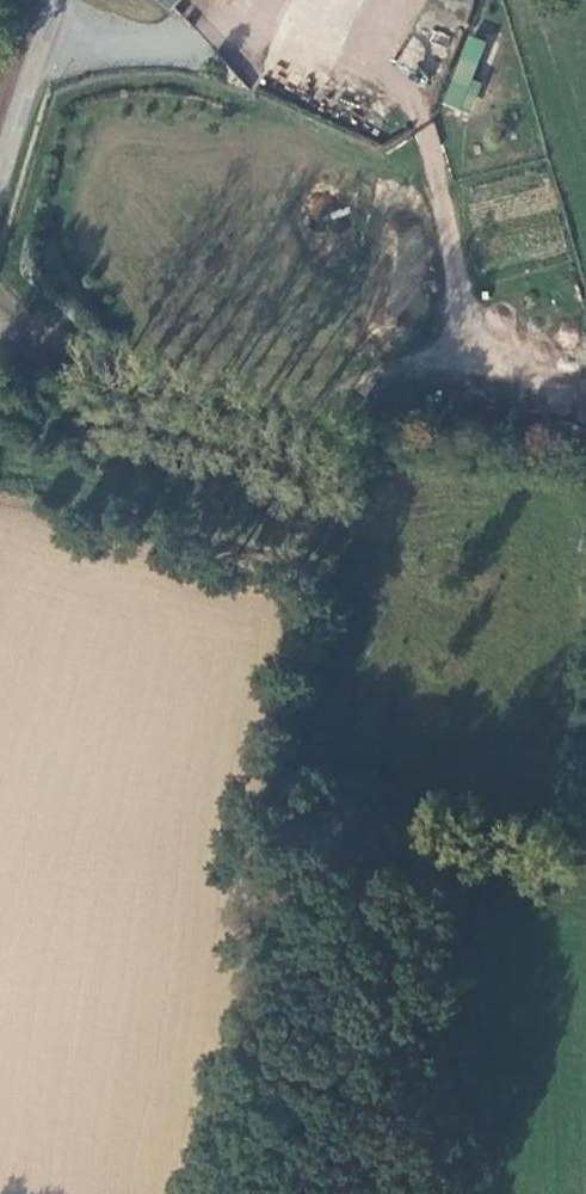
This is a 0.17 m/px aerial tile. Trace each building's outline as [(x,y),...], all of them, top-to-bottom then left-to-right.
[(175,10),(183,0),(163,0),(175,10)] [(471,80),(486,42),(468,35),(441,103),(470,114),(481,84),(471,80)]
